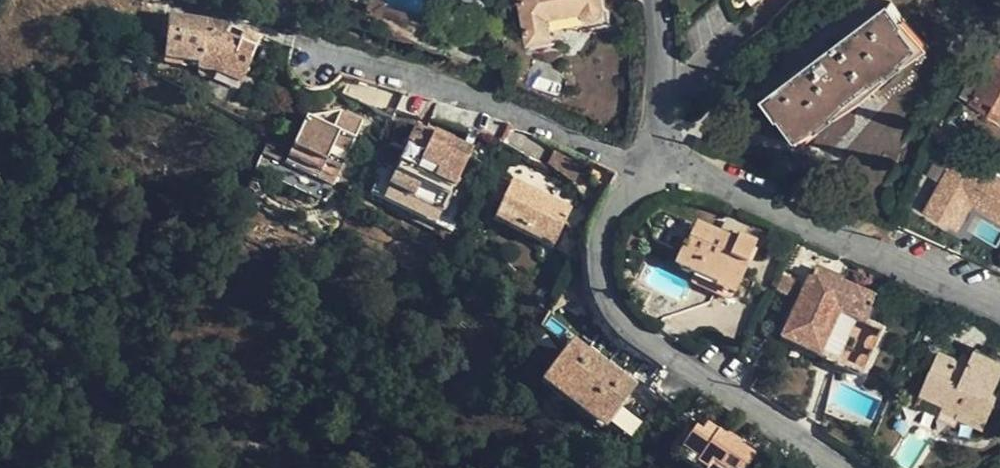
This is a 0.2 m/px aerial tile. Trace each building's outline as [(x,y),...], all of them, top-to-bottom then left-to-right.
[(602,9),(600,0),(521,0),(529,38),(549,35),(545,14),(583,8),(586,13),(589,16),(594,16),(598,14),(602,9)] [(780,110),(796,132),(799,131),(816,121),(817,124),(832,113),(832,109),(868,80),(888,68),(890,69),(905,57),(902,53),(917,40),(908,28),(902,20),(905,17),(891,0),(767,95),(779,112),(780,110)] [(604,22),(602,9),(598,14),(594,16),(589,16),(586,13),(583,8),(545,14),(549,35),(566,31),(604,22)] [(254,51),(224,36),(213,35),(214,22),(167,16),(161,61),(195,65),(194,71),(210,73),(238,85),(254,51)] [(225,23),(214,22),(213,35),(224,36),(225,23)] [(567,39),(566,31),(549,35),(529,38),(530,46),(567,39)] [(999,108),(999,49),(988,71),(981,67),(975,79),(981,83),(971,101),(991,112),(995,105),(999,108)] [(960,94),(971,101),(981,83),(975,79),(970,77),(960,94)] [(428,101),(403,94),(394,113),(419,120),(428,101)] [(995,105),(991,112),(999,117),(999,108),(995,105)] [(337,170),(360,123),(340,113),(304,121),(286,157),(318,172),(322,164),(337,170)] [(429,139),(412,131),(392,172),(394,176),(387,188),(439,212),(451,192),(467,158),(481,166),(487,154),(472,146),(469,152),(431,134),(429,139)] [(585,162),(559,149),(549,171),(574,183),(585,162)] [(963,155),(945,186),(940,184),(926,209),(960,227),(973,203),(986,211),(999,185),(999,176),(963,155)] [(569,210),(510,182),(492,221),(550,249),(569,210)] [(733,245),(711,235),(692,226),(683,246),(680,245),(671,266),(713,285),(712,288),(732,297),(744,271),(741,269),(752,246),(736,239),(733,245)] [(714,229),(711,235),(733,245),(736,239),(714,229)] [(862,325),(873,299),(809,270),(776,340),(860,378),(880,333),(862,325)] [(603,430),(635,388),(570,341),(538,383),(603,430)] [(959,359),(939,351),(921,393),(959,409),(956,415),(982,426),(996,396),(992,394),(999,375),(999,359),(975,349),(972,355),(968,363),(959,359)] [(963,350),(959,359),(968,363),(972,355),(963,350)] [(751,458),(704,427),(698,436),(691,432),(680,450),(698,460),(693,467),(744,467),(751,458)] [(680,450),(672,463),(680,467),(693,467),(698,460),(680,450)]
